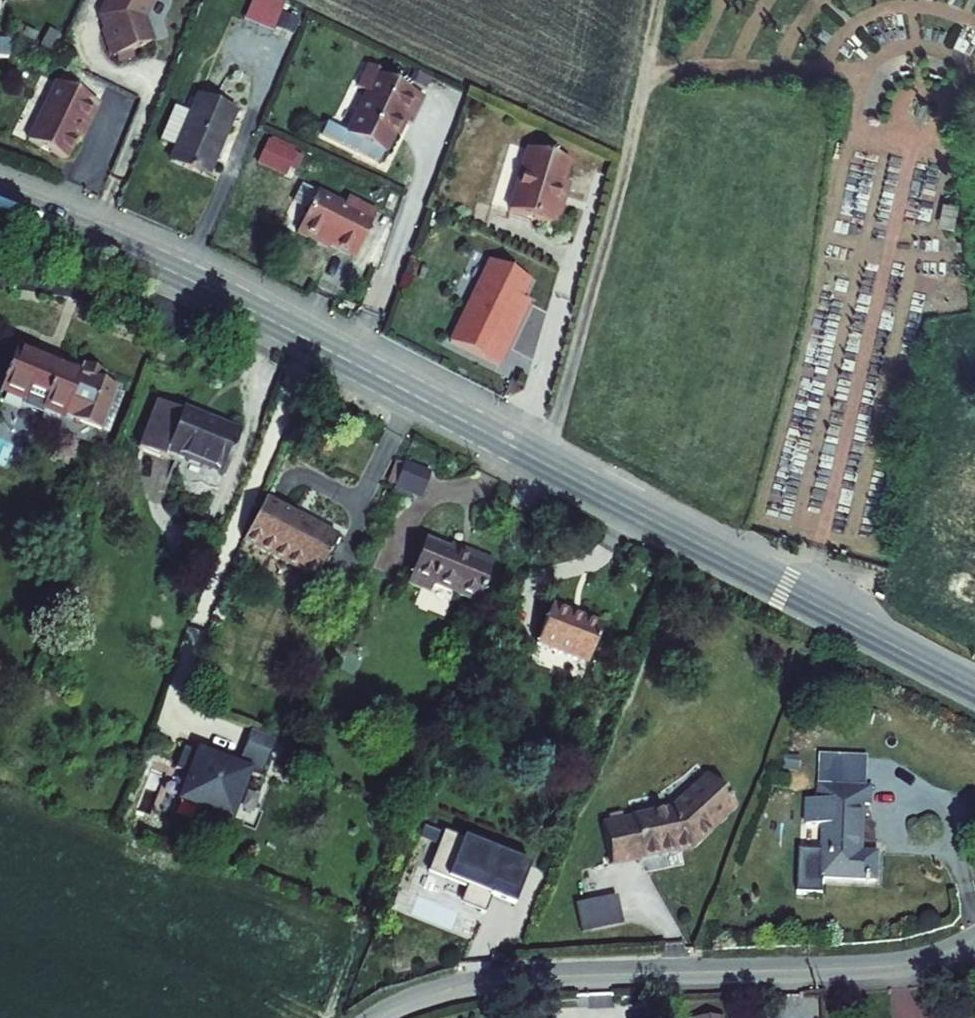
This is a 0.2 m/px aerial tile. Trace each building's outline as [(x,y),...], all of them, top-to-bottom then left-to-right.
[(101,16),(106,29),(104,30),(113,57),(115,56),(117,62),(133,57),(131,50),(150,44),(144,26),(139,24),(150,0),(109,0),(101,16)] [(285,6),(271,0),(254,0),(245,21),(273,34),(285,6)] [(283,16),(277,29),(291,35),(297,22),(283,16)] [(19,38),(32,45),(37,34),(24,28),(19,38)] [(38,46),(49,52),(58,35),(48,29),(38,46)] [(9,55),(9,41),(0,40),(0,54),(9,55)] [(346,134),(326,124),(321,135),(378,163),(382,154),(384,154),(400,121),(409,126),(423,98),(382,78),(385,74),(368,65),(357,88),(366,93),(346,134)] [(410,81),(425,89),(430,80),(414,72),(410,81)] [(27,141),(65,159),(81,126),(85,128),(97,103),(55,83),(27,141)] [(170,162),(207,178),(234,113),(197,98),(190,115),(173,108),(159,142),(175,149),(170,162)] [(508,212),(554,226),(561,204),(556,202),(568,162),(526,150),(508,212)] [(300,224),(316,193),(301,185),(285,217),(300,224)] [(353,259),(376,214),(347,199),(343,206),(316,193),(300,224),(296,233),(330,250),(331,248),(353,259)] [(389,194),(383,208),(392,211),(398,197),(389,194)] [(450,344),(497,366),(528,302),(519,299),(528,280),(490,261),(450,344)] [(100,432),(118,386),(102,380),(105,372),(83,363),(80,371),(16,347),(0,388),(0,393),(22,401),(20,407),(41,415),(43,410),(100,432)] [(239,434),(155,401),(137,449),(163,459),(166,453),(223,476),(239,434)] [(430,474),(404,462),(394,488),(413,496),(416,488),(422,491),(430,474)] [(264,500),(241,542),(314,581),(336,539),(264,500)] [(467,557),(424,540),(409,577),(433,586),(477,604),(493,562),(468,552),(467,557)] [(433,586),(409,577),(406,586),(429,596),(433,586)] [(552,606),(536,646),(587,666),(603,626),(552,606)] [(276,740),(248,729),(243,744),(271,754),(276,740)] [(261,779),(271,754),(243,744),(234,767),(181,747),(173,768),(189,774),(179,801),(205,811),(201,823),(225,832),(247,774),(261,779)] [(820,755),(819,787),(867,788),(868,757),(820,755)] [(786,756),(784,770),(799,772),(801,758),(786,756)] [(712,783),(707,777),(693,790),(699,796),(712,783)] [(609,865),(689,847),(734,806),(712,783),(699,796),(693,790),(670,810),(623,821),(610,824),(601,826),(609,865)] [(870,804),(870,788),(867,788),(819,787),(818,802),(807,801),(806,824),(824,825),(823,852),(798,852),(797,895),(823,895),(823,879),(876,881),(877,855),(861,854),(863,804),(870,804)] [(610,824),(623,821),(621,813),(608,816),(610,824)] [(490,896),(514,906),(529,868),(442,832),(426,870),(463,885),(490,896)] [(490,896),(463,885),(455,904),(482,915),(490,896)] [(622,925),(616,895),(574,905),(581,934),(622,925)]
